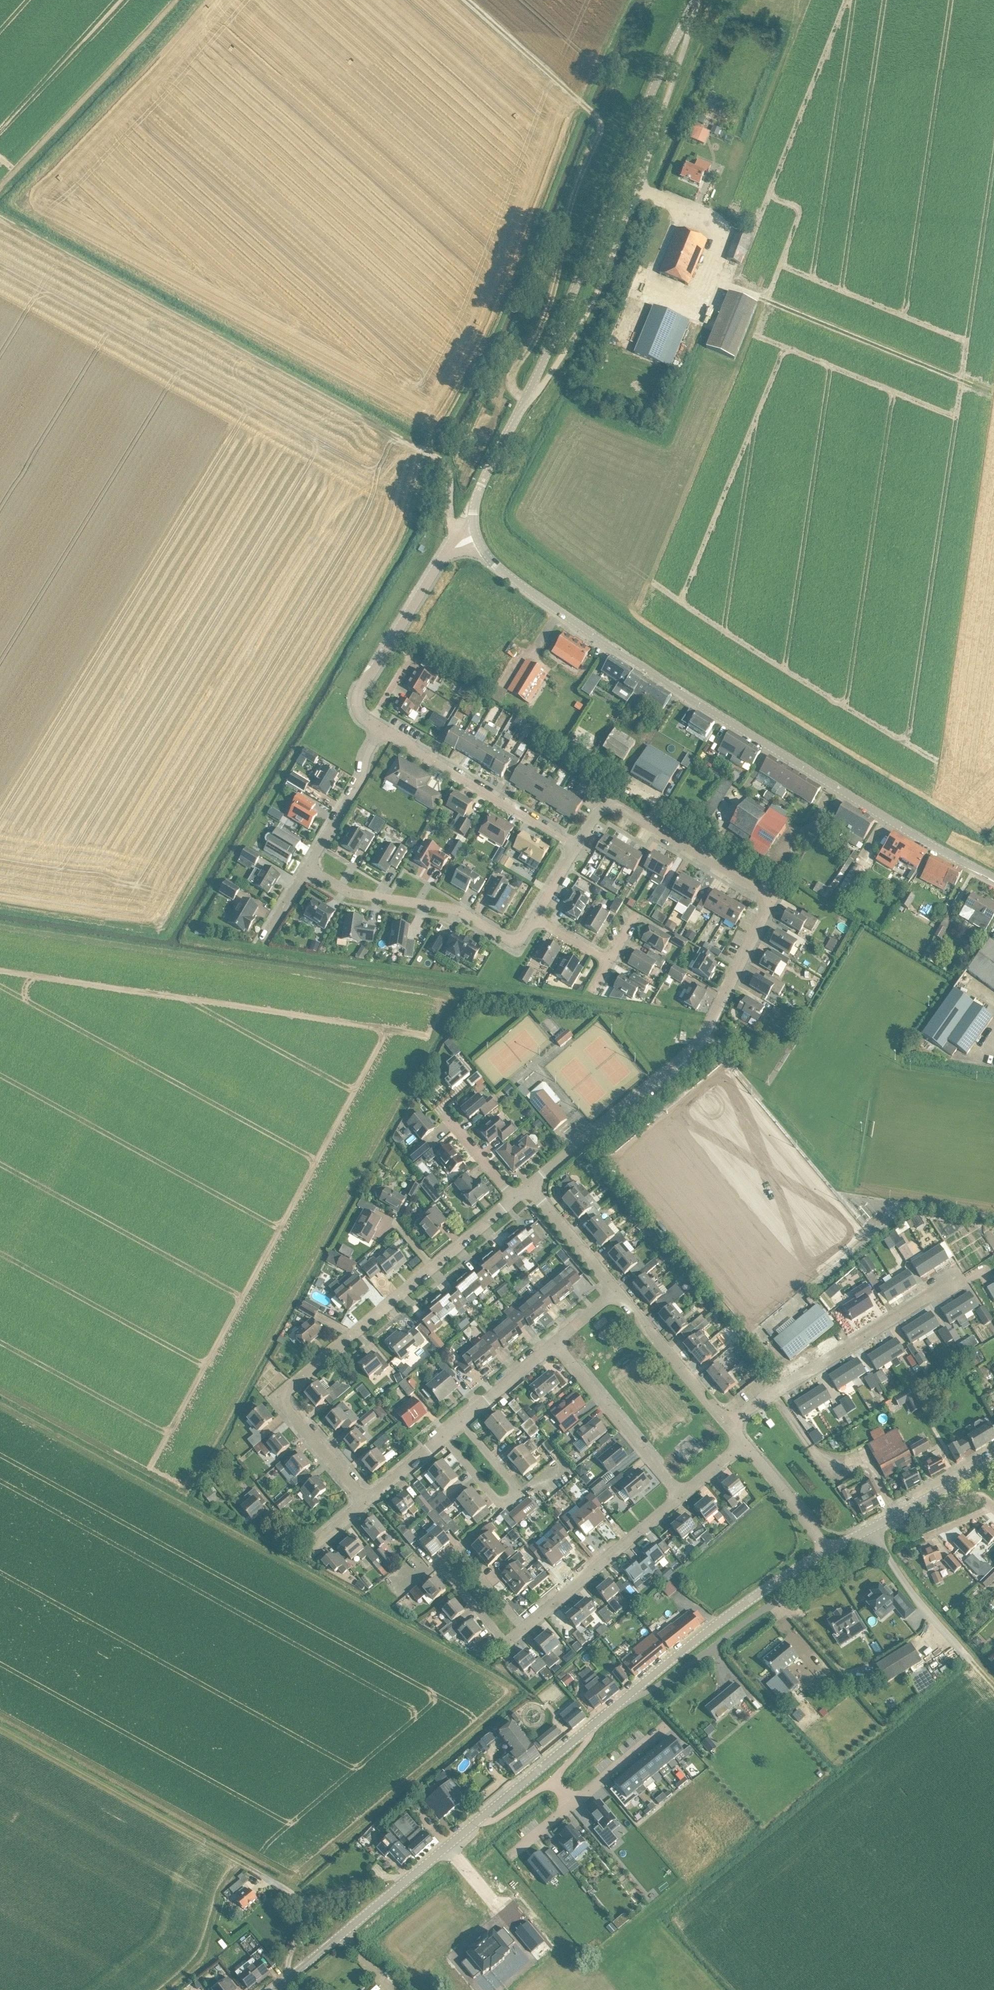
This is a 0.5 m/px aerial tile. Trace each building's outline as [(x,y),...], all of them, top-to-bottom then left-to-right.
[(721,122),(718,129),(726,133),(729,126),(721,122)] [(712,140),(717,127),(710,124),(704,137),(712,140)] [(703,129),(694,126),(689,138),(698,141),(703,129)] [(708,174),(711,167),(698,161),(695,168),(686,165),(681,178),(699,186),(705,173),(708,174)] [(688,286),(703,250),(707,241),(678,229),(660,274),(688,286)] [(740,265),(751,236),(737,231),(726,260),(740,265)] [(734,359),(756,304),(729,293),(706,348),(734,359)] [(690,322),(682,318),(654,307),(634,354),(671,369),(690,322)] [(581,665),(590,651),(565,634),(556,648),(581,665)] [(617,688),(629,696),(632,697),(643,678),(611,657),(607,664),(602,672),(620,684),(617,688)] [(531,663),(513,694),(524,701),(542,670),(531,663)] [(439,676),(428,669),(425,674),(418,670),(412,679),(427,688),(430,682),(434,684),(439,676)] [(671,696),(643,678),(632,697),(628,702),(633,705),(639,696),(662,711),(671,696)] [(421,705),(427,696),(423,694),(427,688),(412,679),(406,689),(413,693),(410,698),(421,705)] [(589,682),(583,692),(590,696),(596,687),(589,682)] [(421,705),(410,698),(407,703),(400,699),(394,709),(409,718),(414,720),(418,715),(416,714),(421,705)] [(697,713),(690,709),(685,717),(682,722),(706,737),(714,724),(697,713)] [(442,730),(448,721),(439,715),(433,725),(442,730)] [(455,750),(456,749),(455,748),(464,734),(455,728),(459,721),(453,718),(449,725),(444,733),(449,736),(445,744),(455,750)] [(492,720),(490,726),(504,730),(505,724),(492,720)] [(623,762),(628,754),(635,743),(615,730),(608,741),(603,749),(623,762)] [(730,761),(748,772),(760,752),(730,733),(718,752),(726,756),(728,753),(733,756),(730,761)] [(465,754),(474,739),(464,734),(455,748),(456,749),(465,754)] [(474,760),(483,745),(474,739),(465,754),(474,760)] [(483,765),(492,750),(483,745),(474,760),(483,765)] [(483,765),(492,770),(492,771),(504,751),(495,746),(492,750),(483,765)] [(662,793),(670,780),(679,765),(649,747),(639,760),(631,774),(662,793)] [(301,756),(297,763),(303,767),(307,760),(314,764),(318,757),(305,749),(301,756)] [(491,772),(501,778),(506,771),(511,774),(517,765),(516,765),(519,761),(514,757),(504,751),(492,771),(492,770),(491,772)] [(776,795),(791,770),(769,757),(760,773),(777,783),(772,793),(776,795)] [(433,810),(437,805),(442,796),(425,786),(430,778),(398,759),(386,780),(417,798),(416,800),(433,810)] [(519,789),(533,767),(529,765),(526,769),(520,765),(510,781),(516,785),(515,787),(519,789)] [(531,794),(541,777),(535,774),(537,770),(533,767),(519,789),(524,792),(525,790),(531,794)] [(320,776),(313,787),(318,790),(327,795),(331,788),(333,789),(336,784),(334,783),(338,776),(325,768),(324,769),(323,768),(322,768),(319,772),(320,773),(321,774),(320,776)] [(811,804),(821,789),(791,770),(776,795),(782,799),(786,793),(784,792),(786,789),(811,804)] [(304,792),(309,783),(294,774),(288,783),(304,792)] [(540,802),(553,780),(549,777),(547,781),(541,777),(531,794),(537,798),(536,799),(540,802)] [(552,806),(562,790),(555,786),(558,782),(553,780),(540,802),(545,804),(546,803),(552,806)] [(561,814),(574,792),(570,789),(568,793),(562,790),(552,806),(557,810),(557,811),(561,814)] [(767,791),(763,798),(771,803),(775,796),(767,791)] [(464,836),(471,824),(463,819),(472,803),(455,792),(447,806),(460,814),(455,821),(460,824),(456,831),(464,836)] [(572,819),(582,802),(576,798),(578,795),(574,792),(561,814),(565,817),(566,815),(572,819)] [(308,830),(314,820),(317,815),(312,811),(315,805),(299,795),(292,807),(294,808),(288,818),(308,830)] [(747,843),(768,811),(747,798),(730,824),(731,825),(728,830),(737,836),(747,843)] [(861,844),(864,840),(869,831),(875,822),(844,803),(831,824),(849,835),(845,841),(856,847),(859,842),(861,844)] [(764,858),(770,850),(788,821),(770,809),(768,811),(747,843),(748,843),(746,847),(764,858)] [(375,824),(387,831),(393,820),(382,813),(375,824)] [(504,825),(490,816),(480,834),(502,847),(513,828),(505,823),(504,825)] [(301,843),(277,829),(273,836),(271,835),(268,836),(266,837),(266,840),(266,842),(268,844),(264,851),(287,865),(292,857),(291,857),(296,850),(301,843)] [(363,835),(352,829),(348,835),(347,835),(344,839),(346,839),(341,846),(355,855),(359,849),(365,853),(375,837),(365,831),(363,835)] [(518,842),(514,848),(522,853),(518,860),(535,871),(540,864),(549,849),(523,833),(518,842)] [(921,862),(926,854),(894,834),(888,842),(884,849),(877,861),(892,870),(899,858),(917,869),(921,862)] [(611,839),(605,835),(596,850),(605,856),(615,840),(612,838),(611,839)] [(615,862),(624,847),(618,843),(619,842),(615,840),(605,856),(615,862)] [(457,841),(448,855),(455,859),(464,845),(457,841)] [(441,872),(449,859),(439,853),(441,851),(425,842),(413,862),(428,871),(431,866),(441,872)] [(394,849),(384,843),(371,865),(387,874),(391,867),(396,870),(407,852),(396,845),(394,849)] [(782,860),(789,845),(784,843),(777,858),(782,860)] [(501,849),(505,855),(511,852),(508,845),(501,849)] [(629,850),(624,847),(615,862),(624,867),(634,851),(630,849),(629,850)] [(254,866),(260,857),(246,849),(241,857),(254,866)] [(515,864),(520,856),(510,851),(506,859),(515,864)] [(634,873),(638,867),(643,858),(637,855),(638,853),(634,851),(624,867),(634,873)] [(844,876),(853,861),(853,860),(857,854),(854,852),(840,873),(838,872),(828,887),(827,888),(818,883),(813,891),(828,900),(834,891),(843,876),(844,876)] [(654,874),(663,859),(653,853),(644,868),(654,874)] [(954,887),(958,881),(962,872),(932,856),(927,865),(920,879),(944,891),(947,884),(954,887)] [(656,904),(659,900),(666,889),(660,885),(664,880),(673,865),(663,859),(654,874),(650,881),(659,886),(652,897),(653,898),(651,902),(656,904)] [(849,902),(852,897),(867,871),(854,863),(835,893),(849,902)] [(256,869),(248,882),(254,886),(259,889),(268,894),(275,882),(277,882),(280,876),(272,871),(265,867),(262,872),(256,869)] [(479,893),(485,882),(479,878),(480,878),(461,867),(451,884),(466,893),(470,886),(473,887),(472,889),(479,893)] [(637,882),(644,871),(638,867),(634,873),(628,882),(634,885),(636,882),(637,882)] [(235,883),(238,878),(232,874),(229,880),(235,883)] [(526,884),(530,879),(523,874),(519,880),(526,884)] [(681,876),(672,892),(666,889),(656,904),(662,908),(668,898),(678,904),(691,882),(681,876)] [(503,916),(516,895),(507,889),(509,885),(498,878),(486,896),(492,900),(487,907),(503,916)] [(233,901),(240,890),(226,882),(219,893),(233,901)] [(616,894),(618,890),(621,885),(616,882),(613,887),(610,891),(616,894)] [(687,923),(696,909),(690,905),(701,888),(691,882),(678,904),(687,909),(681,920),(687,923)] [(572,891),(564,903),(564,904),(569,907),(565,914),(570,916),(570,918),(574,920),(576,920),(577,921),(582,912),(589,901),(583,897),(585,894),(583,892),(574,887),(572,891)] [(714,913),(724,896),(714,890),(704,907),(714,913)] [(908,909),(915,897),(908,892),(900,904),(908,909)] [(637,895),(634,902),(640,904),(643,898),(637,895)] [(993,918),(993,916),(993,907),(972,895),(959,917),(985,932),(993,918)] [(725,920),(735,902),(724,896),(714,913),(725,920)] [(930,896),(924,907),(935,912),(941,901),(930,896)] [(248,931),(252,924),(255,920),(252,918),(258,908),(243,899),(229,923),(244,932),(245,930),(248,931)] [(616,914),(623,903),(616,899),(610,910),(616,914)] [(306,916),(303,921),(312,926),(314,921),(319,924),(318,926),(324,930),(335,912),(329,908),(328,910),(313,902),(310,907),(310,906),(309,907),(307,909),(307,910),(308,910),(305,915),(306,916)] [(735,926),(745,909),(735,902),(725,920),(735,926)] [(603,913),(596,909),(585,927),(597,934),(610,913),(605,910),(603,913)] [(799,917),(788,910),(782,921),(800,932),(803,927),(812,931),(818,921),(802,912),(799,917)] [(373,943),(376,928),(363,926),(363,919),(345,916),(342,941),(360,944),(360,942),(373,943)] [(673,932),(677,926),(669,921),(665,927),(673,932)] [(413,959),(415,942),(408,941),(410,926),(393,923),(389,948),(405,951),(404,957),(413,959)] [(200,925),(195,934),(205,935),(200,925)] [(941,940),(946,930),(940,926),(934,936),(941,940)] [(650,927),(642,941),(646,943),(644,947),(649,951),(651,947),(662,953),(670,939),(659,932),(650,927)] [(692,942),(696,935),(689,930),(685,938),(692,942)] [(778,932),(771,944),(789,955),(794,947),(800,951),(806,942),(797,936),(790,932),(787,938),(785,936),(778,932)] [(683,949),(687,942),(675,935),(671,942),(683,949)] [(480,950),(455,936),(448,946),(443,943),(444,942),(436,938),(429,950),(436,954),(439,950),(444,953),(443,955),(457,963),(461,957),(472,964),(480,950)] [(990,941),(968,971),(993,990),(993,944),(990,941)] [(549,967),(555,959),(560,950),(547,942),(537,960),(549,967)] [(367,943),(364,952),(369,954),(373,944),(367,943)] [(313,944),(311,950),(317,952),(319,946),(313,944)] [(933,964),(934,963),(936,957),(934,951),(930,947),(929,947),(923,957),(933,964)] [(713,973),(714,971),(717,967),(712,964),(715,958),(707,953),(701,949),(693,962),(696,963),(692,971),(700,976),(709,981),(710,978),(711,979),(714,974),(713,973)] [(767,954),(760,966),(769,971),(779,977),(790,960),(782,955),(773,950),(770,955),(767,954)] [(646,957),(636,951),(628,964),(648,976),(654,966),(661,969),(666,961),(650,951),(646,957)] [(572,988),(581,972),(576,969),(579,963),(568,956),(556,976),(562,980),(561,982),(572,988)] [(681,984),(687,974),(674,966),(668,976),(664,983),(669,987),(673,981),(669,979),(670,977),(681,984)] [(526,984),(533,972),(526,968),(519,980),(526,984)] [(634,982),(622,975),(614,989),(632,999),(638,990),(643,993),(649,984),(637,977),(634,982)] [(769,983),(756,976),(750,986),(767,997),(771,991),(778,996),(785,985),(772,978),(769,983)] [(706,993),(697,988),(692,985),(681,1003),(695,1011),(700,1003),(698,1003),(704,993),(706,994),(706,993)] [(966,1055),(993,1018),(954,990),(922,1035),(952,1056),(958,1049),(966,1055)] [(765,1008),(746,997),(742,1004),(741,1004),(737,1010),(744,1014),(741,1020),(747,1023),(750,1018),(757,1022),(761,1016),(760,1015),(765,1008)] [(558,1034),(569,1025),(558,1012),(547,1020),(558,1034)] [(788,1027),(790,1024),(793,1018),(784,1012),(778,1021),(776,1025),(786,1031),(786,1032),(788,1027)] [(560,1048),(573,1037),(567,1030),(555,1041),(560,1048)] [(452,1091),(460,1084),(470,1076),(455,1058),(446,1065),(450,1070),(450,1078),(445,1082),(452,1091)] [(472,1087),(482,1078),(478,1073),(467,1082),(472,1087)] [(530,1094),(523,1085),(518,1089),(516,1090),(525,1098),(527,1097),(530,1094)] [(508,1096),(514,1091),(510,1086),(503,1091),(508,1096)] [(554,1131),(567,1120),(561,1112),(543,1091),(530,1102),(548,1123),(554,1131)] [(484,1103),(478,1095),(461,1110),(469,1120),(480,1111),(485,1117),(497,1106),(490,1098),(484,1103)] [(445,1111),(451,1106),(447,1100),(441,1104),(445,1111)] [(428,1124),(420,1114),(408,1124),(421,1140),(435,1128),(430,1122),(428,1124)] [(505,1127),(496,1117),(479,1131),(490,1144),(498,1137),(503,1142),(517,1130),(511,1122),(505,1127)] [(538,1139),(535,1136),(531,1135),(528,1138),(527,1137),(512,1150),(507,1144),(497,1153),(513,1172),(539,1151),(534,1146),(537,1143),(538,1139)] [(414,1162),(429,1149),(423,1142),(408,1155),(414,1162)] [(438,1144),(429,1152),(434,1158),(436,1157),(445,1168),(444,1168),(444,1169),(447,1173),(449,1173),(450,1174),(456,1169),(464,1163),(449,1145),(444,1150),(438,1144)] [(473,1184),(466,1175),(455,1185),(462,1193),(461,1194),(472,1207),(489,1193),(478,1180),(473,1184)] [(604,1183),(607,1180),(604,1175),(599,1178),(600,1179),(597,1182),(600,1186),(604,1183)] [(424,1178),(420,1186),(428,1195),(435,1190),(424,1178)] [(404,1195),(413,1199),(420,1186),(412,1182),(404,1195)] [(578,1188),(573,1182),(562,1192),(567,1197),(563,1201),(571,1211),(589,1195),(581,1185),(578,1188)] [(399,1211),(405,1200),(394,1193),(393,1191),(390,1190),(388,1190),(387,1190),(386,1191),(382,1188),(378,1189),(375,1194),(377,1197),(381,1200),(380,1201),(399,1211)] [(589,1195),(571,1211),(578,1220),(586,1213),(590,1218),(598,1211),(600,1209),(589,1195)] [(362,1210),(362,1209),(366,1203),(361,1200),(357,1207),(362,1210)] [(625,1218),(630,1215),(634,1211),(630,1207),(626,1210),(626,1211),(622,1214),(625,1218)] [(441,1227),(447,1222),(435,1208),(422,1218),(425,1222),(420,1226),(432,1240),(440,1233),(439,1231),(438,1229),(437,1230),(436,1228),(440,1225),(441,1227)] [(380,1219),(373,1215),(364,1211),(352,1234),(369,1244),(375,1233),(373,1232),(380,1219)] [(603,1223),(599,1218),(601,1216),(598,1211),(590,1218),(593,1222),(586,1228),(594,1238),(600,1233),(612,1222),(609,1219),(603,1223)] [(918,1215),(906,1224),(909,1229),(914,1226),(922,1221),(918,1215)] [(620,1233),(619,1232),(612,1223),(612,1222),(600,1233),(594,1238),(602,1247),(609,1241),(613,1246),(623,1237),(623,1236),(625,1234),(623,1231),(620,1233)] [(540,1242),(529,1229),(525,1233),(522,1229),(513,1237),(525,1251),(533,1244),(535,1246),(540,1242)] [(650,1238),(654,1235),(650,1230),(646,1234),(650,1238)] [(895,1231),(889,1236),(898,1249),(904,1245),(900,1239),(899,1236),(895,1231)] [(919,1250),(924,1246),(918,1236),(912,1240),(919,1250)] [(507,1247),(503,1251),(514,1263),(520,1270),(525,1266),(519,1259),(518,1257),(525,1251),(513,1237),(504,1244),(507,1247)] [(617,1266),(630,1255),(622,1246),(627,1242),(623,1237),(613,1246),(616,1250),(609,1256),(617,1266)] [(889,1238),(884,1241),(890,1250),(895,1247),(889,1238)] [(940,1265),(948,1260),(943,1252),(939,1246),(925,1254),(934,1269),(935,1269),(934,1267),(940,1264),(940,1265)] [(399,1268),(406,1262),(394,1248),(386,1254),(376,1262),(373,1259),(361,1268),(371,1279),(376,1275),(378,1278),(376,1275),(382,1269),(387,1275),(398,1266),(399,1268)] [(673,1248),(667,1250),(670,1259),(676,1256),(673,1248)] [(352,1275),(357,1264),(342,1257),(331,1251),(329,1254),(338,1259),(335,1264),(337,1265),(336,1267),(352,1275)] [(496,1251),(486,1259),(499,1273),(508,1266),(509,1267),(514,1263),(503,1251),(499,1254),(496,1251)] [(934,1269),(925,1254),(911,1263),(920,1278),(928,1273),(927,1271),(933,1268),(934,1269)] [(637,1264),(630,1255),(617,1266),(625,1275),(629,1271),(634,1276),(635,1276),(645,1267),(641,1262),(637,1264)] [(867,1275),(875,1270),(868,1258),(860,1263),(867,1275)] [(488,1285),(493,1281),(492,1279),(499,1273),(486,1259),(479,1265),(482,1268),(477,1273),(488,1285)] [(648,1273),(659,1264),(655,1259),(645,1267),(635,1276),(639,1281),(633,1286),(634,1286),(642,1296),(660,1280),(657,1276),(651,1281),(646,1275),(648,1274),(648,1273)] [(616,1279),(622,1275),(615,1265),(609,1269),(616,1279)] [(543,1282),(548,1277),(539,1269),(534,1274),(543,1282)] [(559,1274),(559,1275),(560,1276),(552,1284),(564,1298),(573,1291),(570,1287),(575,1283),(563,1270),(559,1274)] [(908,1290),(916,1285),(907,1271),(893,1280),(902,1294),(903,1294),(902,1292),(908,1289),(908,1290)] [(473,1276),(470,1272),(461,1280),(474,1295),(482,1288),(483,1289),(488,1285),(477,1273),(473,1276)] [(350,1281),(334,1294),(340,1301),(346,1309),(347,1308),(349,1310),(360,1301),(358,1298),(368,1290),(361,1283),(356,1276),(350,1281)] [(462,1307),(467,1303),(466,1301),(474,1295),(461,1280),(453,1287),(456,1290),(451,1294),(462,1307)] [(508,1294),(518,1285),(514,1280),(503,1289),(508,1294)] [(662,1296),(658,1291),(665,1286),(660,1280),(642,1296),(650,1305),(650,1306),(655,1302),(659,1308),(681,1290),(676,1285),(665,1294),(662,1296)] [(902,1294),(893,1280),(879,1288),(888,1303),(896,1298),(895,1296),(901,1293),(902,1294)] [(564,1298),(552,1284),(544,1290),(543,1288),(538,1292),(549,1305),(553,1302),(556,1305),(564,1298)] [(856,1299),(843,1307),(847,1312),(852,1321),(860,1316),(865,1312),(872,1308),(866,1298),(871,1294),(866,1286),(865,1284),(852,1292),(856,1299)] [(673,1322),(679,1316),(671,1307),(674,1304),(685,1294),(681,1290),(659,1308),(663,1313),(659,1316),(659,1317),(668,1326),(673,1322)] [(538,1320),(547,1312),(544,1309),(549,1305),(538,1292),(533,1296),(535,1298),(526,1305),(538,1320)] [(826,1293),(819,1298),(829,1312),(831,1310),(836,1306),(826,1293)] [(964,1316),(978,1307),(969,1293),(955,1302),(964,1316)] [(447,1297),(444,1294),(436,1301),(448,1316),(456,1309),(457,1311),(462,1307),(451,1294),(447,1297)] [(816,1301),(811,1296),(807,1300),(811,1305),(814,1303),(816,1301)] [(431,1332),(441,1324),(440,1322),(448,1316),(436,1301),(427,1308),(430,1312),(420,1320),(431,1332)] [(950,1325),(964,1316),(955,1302),(941,1310),(950,1325)] [(314,1318),(318,1311),(304,1304),(300,1311),(314,1318)] [(538,1320),(526,1305),(519,1312),(517,1310),(516,1311),(514,1307),(513,1308),(512,1307),(509,1310),(512,1314),(523,1327),(527,1323),(530,1327),(538,1320)] [(790,1361),(812,1343),(834,1325),(817,1305),(773,1341),(790,1361)] [(984,1326),(992,1321),(984,1307),(976,1312),(984,1326)] [(925,1335),(939,1327),(930,1313),(916,1321),(925,1335)] [(513,1341),(522,1334),(519,1331),(523,1327),(512,1314),(508,1318),(509,1320),(501,1327),(513,1341)] [(691,1333),(706,1320),(702,1315),(691,1324),(688,1327),(679,1316),(673,1322),(668,1326),(676,1336),(676,1337),(680,1333),(685,1338),(691,1333)] [(709,1324),(714,1319),(711,1316),(706,1320),(691,1333),(694,1337),(683,1346),(692,1356),(703,1347),(710,1341),(701,1332),(709,1325),(709,1324)] [(722,1319),(719,1322),(725,1328),(728,1326),(722,1319)] [(306,1347),(323,1333),(316,1325),(312,1320),(295,1335),(299,1339),(306,1347)] [(911,1344),(925,1335),(916,1321),(902,1330),(911,1344)] [(435,1340),(422,1324),(418,1327),(425,1335),(426,1335),(432,1343),(436,1348),(439,1346),(435,1340)] [(731,1335),(736,1332),(731,1326),(726,1329),(731,1335)] [(513,1341),(501,1327),(493,1333),(491,1332),(486,1336),(497,1349),(502,1345),(505,1348),(513,1341)] [(948,1332),(946,1328),(938,1332),(945,1344),(953,1340),(949,1332),(948,1332)] [(420,1338),(414,1331),(408,1336),(405,1332),(396,1340),(393,1337),(386,1343),(401,1360),(406,1355),(405,1352),(414,1345),(417,1347),(423,1342),(420,1338)] [(741,1340),(744,1335),(738,1331),(735,1336),(741,1340)] [(487,1363),(496,1355),(493,1352),(497,1349),(486,1336),(482,1340),(483,1341),(475,1348),(487,1363)] [(891,1362),(904,1353),(895,1339),(882,1348),(891,1362)] [(427,1349),(427,1352),(431,1356),(436,1351),(432,1345),(427,1349)] [(700,1366),(708,1360),(711,1357),(703,1347),(692,1356),(700,1366)] [(487,1363),(475,1348),(467,1355),(466,1354),(461,1358),(462,1359),(457,1363),(466,1374),(476,1367),(479,1370),(487,1363)] [(877,1371),(891,1362),(882,1348),(868,1357),(877,1371)] [(741,1351),(736,1355),(742,1362),(747,1358),(741,1351)] [(371,1356),(359,1366),(365,1374),(367,1376),(369,1378),(375,1373),(380,1369),(382,1371),(388,1367),(384,1361),(377,1353),(372,1357),(371,1356)] [(920,1367),(922,1365),(927,1362),(921,1353),(914,1358),(920,1367)] [(911,1356),(906,1358),(912,1367),(916,1365),(911,1356)] [(852,1382),(866,1373),(857,1359),(843,1368),(852,1382)] [(339,1369),(345,1364),(342,1360),(336,1365),(339,1369)] [(898,1360),(891,1363),(894,1368),(901,1364),(898,1360)] [(444,1373),(422,1391),(428,1399),(434,1395),(440,1402),(451,1393),(457,1388),(449,1379),(454,1374),(448,1367),(443,1361),(438,1366),(444,1373)] [(750,1361),(745,1365),(751,1372),(756,1368),(750,1361)] [(404,1365),(398,1371),(406,1378),(411,1372),(404,1365)] [(726,1375),(718,1365),(707,1374),(708,1374),(716,1384),(726,1375)] [(918,1366),(913,1369),(916,1374),(921,1371),(918,1366)] [(838,1391),(852,1382),(843,1368),(829,1376),(838,1391)] [(880,1386),(888,1380),(882,1370),(874,1376),(873,1376),(880,1386)] [(552,1376),(549,1372),(530,1387),(535,1393),(531,1396),(531,1398),(535,1402),(537,1402),(540,1399),(541,1400),(559,1385),(562,1388),(567,1384),(557,1372),(552,1376)] [(397,1384),(403,1381),(400,1374),(394,1377),(397,1384)] [(871,1391),(880,1386),(873,1376),(874,1376),(872,1374),(864,1379),(871,1391)] [(734,1385),(728,1377),(726,1375),(716,1384),(724,1394),(735,1385),(734,1385)] [(409,1397),(415,1392),(405,1380),(399,1385),(409,1397)] [(318,1384),(305,1395),(316,1408),(326,1399),(330,1404),(338,1398),(340,1396),(344,1393),(337,1385),(333,1388),(331,1390),(323,1381),(319,1384),(318,1384)] [(358,1393),(365,1388),(361,1383),(354,1388),(358,1393)] [(817,1408),(831,1400),(822,1386),(808,1394),(817,1408)] [(566,1433),(571,1428),(579,1422),(573,1415),(584,1405),(574,1393),(551,1412),(562,1425),(561,1426),(566,1433)] [(803,1417),(812,1412),(817,1408),(808,1394),(794,1403),(803,1417)] [(856,1408),(848,1396),(840,1401),(847,1414),(856,1408)] [(419,1419),(425,1414),(419,1406),(413,1399),(396,1413),(398,1415),(394,1418),(399,1424),(403,1421),(409,1428),(416,1423),(415,1421),(418,1418),(419,1419)] [(516,1414),(519,1412),(522,1410),(514,1400),(508,1405),(516,1414)] [(334,1414),(327,1420),(336,1431),(343,1424),(347,1429),(343,1432),(344,1433),(351,1426),(358,1421),(350,1412),(342,1403),(336,1408),(338,1410),(334,1414)] [(852,1423),(847,1415),(841,1405),(833,1411),(839,1420),(844,1417),(849,1425),(852,1423)] [(379,1417),(384,1412),(379,1406),(373,1410),(379,1417)] [(534,1408),(543,1422),(547,1419),(538,1406),(534,1408)] [(254,1448),(266,1438),(260,1431),(272,1421),(262,1408),(254,1415),(248,1420),(254,1426),(249,1430),(254,1436),(248,1441),(254,1448)] [(364,1427),(377,1417),(371,1410),(359,1421),(364,1427)] [(526,1433),(535,1425),(530,1419),(522,1410),(519,1412),(527,1422),(521,1427),(526,1433)] [(492,1435),(506,1423),(499,1413),(485,1425),(490,1431),(489,1431),(492,1435)] [(285,1422),(288,1427),(295,1422),(291,1418),(285,1422)] [(573,1428),(568,1432),(575,1439),(577,1442),(573,1445),(580,1454),(588,1447),(599,1439),(606,1432),(597,1422),(596,1419),(586,1428),(580,1422),(573,1428)] [(770,1420),(766,1424),(770,1429),(774,1426),(770,1420)] [(987,1421),(983,1424),(982,1423),(979,1422),(975,1425),(974,1428),(977,1432),(948,1449),(956,1463),(965,1458),(962,1454),(973,1448),(975,1452),(993,1440),(993,1432),(989,1425),(987,1421)] [(500,1443),(508,1437),(514,1432),(506,1423),(492,1435),(495,1438),(495,1437),(500,1443)] [(531,1438),(540,1431),(535,1425),(526,1433),(531,1438)] [(355,1453),(362,1447),(367,1443),(361,1437),(365,1433),(361,1428),(345,1442),(355,1453)] [(815,1445),(815,1444),(823,1439),(817,1429),(809,1435),(815,1445)] [(886,1477),(914,1461),(897,1430),(868,1446),(886,1477)] [(372,1474),(386,1463),(381,1457),(385,1453),(381,1448),(390,1440),(385,1435),(374,1445),(378,1450),(370,1457),(363,1463),(372,1474)] [(289,1447),(279,1436),(272,1442),(267,1437),(266,1438),(254,1448),(253,1448),(258,1454),(261,1451),(265,1457),(272,1451),(277,1457),(281,1454),(289,1447)] [(915,1458),(930,1449),(925,1439),(910,1448),(915,1458)] [(551,1445),(548,1440),(542,1445),(550,1455),(556,1449),(552,1445),(551,1445)] [(515,1468),(529,1456),(537,1450),(529,1441),(516,1452),(508,1458),(513,1464),(512,1465),(515,1468)] [(608,1473),(619,1463),(627,1457),(617,1445),(597,1461),(608,1473)] [(292,1463),(287,1467),(296,1478),(292,1481),(296,1486),(300,1483),(310,1474),(306,1470),(310,1466),(301,1455),(294,1462),(292,1463)] [(523,1477),(531,1470),(537,1465),(529,1456),(515,1468),(518,1471),(519,1471),(523,1477)] [(946,1469),(941,1460),(940,1457),(933,1461),(932,1459),(923,1464),(931,1477),(946,1469)] [(447,1467),(442,1461),(429,1473),(436,1482),(451,1470),(448,1467),(447,1467)] [(911,1472),(909,1468),(903,1471),(905,1475),(900,1478),(907,1491),(922,1483),(915,1470),(911,1472)] [(444,1491),(458,1480),(453,1474),(453,1473),(451,1470),(436,1482),(432,1486),(437,1491),(441,1488),(444,1491)] [(622,1473),(594,1496),(601,1505),(603,1503),(604,1505),(613,1497),(607,1490),(611,1486),(618,1494),(623,1490),(624,1491),(630,1499),(649,1484),(638,1470),(627,1479),(622,1473)] [(733,1477),(722,1486),(728,1493),(723,1497),(732,1508),(737,1504),(733,1499),(744,1490),(733,1477)] [(595,1495),(606,1486),(600,1478),(588,1488),(595,1495)] [(316,1479),(301,1491),(307,1497),(304,1499),(313,1509),(319,1503),(315,1499),(326,1490),(316,1479)] [(862,1515),(879,1506),(874,1497),(879,1494),(875,1485),(872,1480),(867,1483),(867,1485),(862,1488),(861,1494),(863,1497),(855,1501),(862,1515)] [(421,1495),(427,1490),(419,1481),(413,1486),(421,1495)] [(476,1495),(471,1489),(454,1504),(458,1508),(461,1505),(465,1510),(479,1498),(477,1495),(476,1495)] [(211,1505),(218,1499),(210,1490),(203,1496),(211,1505)] [(241,1508),(248,1516),(252,1521),(264,1511),(261,1507),(266,1503),(254,1490),(244,1498),(248,1502),(241,1508)] [(434,1510),(447,1499),(442,1493),(438,1497),(429,1505),(434,1510)] [(849,1493),(845,1496),(850,1504),(855,1502),(849,1493)] [(280,1511),(293,1501),(287,1494),(275,1504),(279,1510),(280,1511)] [(419,1512),(410,1501),(404,1494),(392,1503),(402,1516),(409,1510),(413,1516),(419,1512)] [(595,1529),(605,1521),(596,1510),(601,1506),(594,1498),(591,1495),(586,1499),(590,1505),(581,1512),(590,1523),(595,1529)] [(422,1520),(427,1516),(428,1515),(434,1510),(429,1505),(421,1496),(415,1501),(424,1513),(420,1517),(422,1520)] [(477,1524),(483,1519),(479,1514),(486,1508),(482,1502),(482,1501),(479,1498),(465,1510),(477,1524)] [(719,1514),(717,1511),(706,1498),(695,1508),(706,1521),(712,1515),(718,1522),(723,1518),(730,1526),(736,1521),(726,1508),(719,1514)] [(448,1509),(453,1505),(447,1499),(434,1510),(439,1516),(448,1509)] [(526,1516),(536,1508),(528,1499),(518,1507),(526,1516)] [(595,1529),(590,1523),(581,1512),(576,1506),(568,1513),(569,1514),(562,1520),(571,1530),(577,1526),(586,1536),(595,1529)] [(526,1516),(518,1507),(509,1515),(517,1524),(526,1516)] [(739,1507),(731,1514),(736,1520),(741,1515),(744,1513),(739,1507)] [(558,1517),(563,1514),(558,1509),(554,1512),(558,1517)] [(436,1524),(441,1519),(439,1516),(434,1510),(428,1515),(436,1524)] [(695,1525),(687,1515),(685,1516),(672,1527),(683,1540),(690,1534),(696,1541),(701,1537),(705,1543),(707,1545),(713,1540),(707,1532),(696,1518),(695,1518),(698,1522),(695,1525)] [(380,1549),(385,1545),(380,1538),(386,1533),(374,1519),(363,1528),(380,1549)] [(454,1535),(460,1530),(452,1521),(447,1526),(454,1535)] [(481,1558),(498,1543),(490,1534),(495,1530),(491,1524),(479,1534),(483,1539),(472,1548),(481,1558)] [(562,1559),(572,1551),(563,1540),(568,1536),(558,1525),(553,1530),(557,1535),(548,1542),(562,1559)] [(986,1526),(978,1534),(974,1530),(965,1539),(962,1536),(954,1544),(966,1556),(983,1539),(988,1545),(993,1540),(993,1533),(986,1526)] [(441,1550),(445,1548),(444,1547),(450,1542),(438,1528),(429,1536),(441,1550)] [(411,1545),(417,1540),(409,1531),(403,1536),(411,1545)] [(396,1542),(401,1536),(395,1532),(391,1538),(396,1542)] [(438,1553),(441,1550),(429,1536),(420,1544),(425,1550),(432,1557),(437,1552),(438,1553)] [(362,1560),(366,1556),(373,1564),(379,1559),(375,1554),(368,1546),(363,1549),(359,1544),(352,1537),(340,1547),(351,1560),(357,1555),(362,1560)] [(678,1538),(674,1542),(683,1551),(687,1547),(678,1538)] [(562,1559),(548,1542),(539,1550),(535,1545),(530,1549),(533,1553),(539,1560),(544,1556),(553,1567),(562,1559)] [(663,1542),(658,1546),(665,1554),(670,1549),(663,1542)] [(501,1548),(498,1543),(481,1558),(488,1567),(499,1558),(503,1563),(515,1553),(510,1548),(510,1549),(505,1544),(501,1548)] [(653,1575),(658,1571),(655,1567),(665,1558),(653,1543),(642,1553),(646,1557),(641,1560),(653,1575)] [(704,1544),(698,1549),(697,1550),(699,1553),(706,1546),(704,1544)] [(524,1555),(526,1553),(529,1551),(525,1546),(520,1550),(524,1555)] [(386,1568),(393,1562),(381,1548),(375,1554),(379,1559),(383,1563),(386,1568)] [(927,1572),(934,1569),(932,1565),(942,1560),(936,1548),(920,1555),(927,1570),(927,1572)] [(509,1586),(526,1571),(522,1566),(526,1563),(523,1559),(524,1558),(520,1552),(515,1556),(508,1562),(512,1567),(501,1576),(509,1586)] [(351,1568),(338,1554),(334,1558),(331,1555),(322,1562),(326,1568),(329,1566),(334,1573),(338,1569),(343,1575),(351,1568)] [(954,1573),(961,1567),(951,1556),(944,1561),(954,1573)] [(379,1559),(373,1564),(384,1576),(387,1574),(380,1566),(383,1563),(379,1559)] [(653,1575),(641,1560),(636,1564),(633,1560),(622,1570),(634,1584),(640,1579),(644,1583),(653,1575)] [(979,1562),(978,1575),(982,1575),(986,1576),(993,1569),(987,1563),(979,1562)] [(993,1580),(993,1570),(993,1569),(986,1576),(980,1582),(986,1588),(993,1580)] [(530,1576),(526,1571),(509,1586),(517,1595),(528,1586),(532,1591),(548,1577),(544,1572),(537,1578),(533,1573),(530,1576)] [(935,1586),(942,1583),(938,1573),(931,1576),(935,1586)] [(369,1589),(373,1585),(365,1576),(361,1579),(369,1589)] [(413,1590),(410,1593),(417,1603),(427,1595),(433,1601),(438,1597),(446,1591),(436,1579),(424,1589),(420,1584),(413,1590)] [(613,1598),(618,1593),(619,1593),(609,1581),(597,1591),(617,1614),(623,1609),(613,1598)] [(670,1582),(661,1589),(668,1598),(677,1590),(670,1582)] [(893,1605),(905,1619),(914,1611),(898,1592),(894,1596),(886,1587),(882,1590),(879,1586),(871,1593),(873,1595),(865,1601),(874,1612),(875,1614),(877,1613),(876,1612),(883,1607),(886,1611),(893,1605)] [(626,1590),(620,1596),(629,1606),(630,1605),(633,1609),(638,1604),(626,1590)] [(590,1625),(595,1621),(590,1616),(596,1611),(586,1600),(576,1608),(590,1625)] [(440,1613),(448,1606),(444,1601),(436,1608),(440,1613)] [(444,1637),(449,1633),(454,1628),(450,1623),(464,1612),(455,1601),(447,1608),(443,1611),(448,1617),(444,1620),(448,1625),(439,1632),(444,1637)] [(610,1617),(612,1615),(605,1607),(603,1609),(610,1617)] [(834,1617),(827,1621),(837,1637),(845,1631),(849,1638),(857,1632),(858,1634),(866,1629),(855,1613),(853,1614),(848,1607),(841,1612),(840,1610),(833,1615),(834,1617)] [(590,1625),(576,1608),(567,1617),(566,1616),(566,1617),(575,1628),(581,1623),(586,1628),(590,1625)] [(607,1625),(612,1620),(610,1617),(603,1609),(598,1613),(607,1625)] [(957,1610),(952,1614),(955,1619),(961,1615),(957,1610)] [(689,1611),(682,1617),(671,1625),(658,1636),(669,1650),(704,1622),(697,1612),(692,1616),(689,1611)] [(481,1633),(472,1622),(462,1630),(458,1625),(454,1628),(449,1633),(453,1638),(459,1633),(462,1636),(468,1644),(481,1633)] [(582,1646),(587,1642),(577,1631),(572,1635),(582,1646)] [(810,1642),(815,1639),(809,1631),(805,1634),(810,1642)] [(549,1669),(559,1661),(551,1652),(559,1645),(548,1632),(535,1643),(546,1656),(541,1660),(546,1666),(549,1669)] [(637,1654),(624,1664),(628,1668),(635,1677),(666,1652),(659,1644),(655,1639),(652,1635),(646,1640),(634,1650),(637,1654)] [(789,1692),(799,1684),(787,1669),(799,1660),(785,1643),(763,1661),(789,1692)] [(887,1683),(921,1661),(910,1644),(876,1665),(887,1683)] [(535,1662),(526,1651),(514,1660),(524,1672),(530,1667),(537,1674),(546,1666),(541,1660),(539,1658),(535,1662)] [(557,1674),(562,1670),(557,1665),(552,1669),(557,1674)] [(588,1667),(579,1675),(582,1679),(587,1686),(585,1688),(588,1692),(584,1696),(588,1701),(595,1709),(601,1703),(602,1705),(619,1691),(612,1683),(608,1678),(601,1683),(594,1674),(592,1671),(589,1668),(588,1667)] [(622,1685),(629,1679),(619,1667),(612,1673),(622,1685)] [(716,1721),(746,1697),(741,1691),(735,1684),(717,1699),(718,1700),(714,1703),(713,1702),(706,1708),(716,1721)] [(572,1730),(586,1719),(579,1711),(581,1709),(576,1703),(564,1713),(565,1715),(562,1718),(566,1722),(572,1730)] [(516,1776),(528,1766),(528,1765),(539,1756),(513,1723),(502,1732),(516,1750),(503,1760),(516,1776)] [(554,1726),(537,1741),(542,1747),(559,1732),(554,1726)] [(671,1737),(663,1744),(675,1759),(683,1752),(671,1737)] [(663,1744),(655,1751),(667,1765),(675,1759),(663,1744)] [(655,1751),(647,1757),(659,1772),(667,1765),(655,1751)] [(647,1757),(639,1764),(651,1778),(659,1772),(647,1757)] [(639,1764),(631,1771),(643,1786),(646,1790),(655,1783),(651,1778),(639,1764)] [(631,1771),(623,1777),(635,1792),(643,1786),(631,1771)] [(450,1782),(443,1773),(439,1776),(435,1780),(442,1789),(425,1802),(437,1817),(441,1813),(444,1817),(465,1799),(451,1781),(450,1782)] [(623,1777),(614,1784),(630,1803),(639,1796),(635,1792),(623,1777)] [(591,1809),(588,1811),(593,1817),(593,1818),(598,1824),(599,1824),(600,1825),(594,1830),(609,1848),(618,1840),(612,1833),(607,1827),(615,1820),(600,1802),(597,1804),(596,1802),(590,1808),(591,1809)] [(652,1803),(647,1807),(648,1808),(651,1811),(656,1807),(652,1803)] [(420,1829),(407,1814),(390,1829),(416,1858),(434,1842),(421,1828),(420,1829)] [(563,1839),(558,1842),(565,1850),(560,1855),(568,1864),(574,1860),(573,1859),(588,1847),(585,1843),(571,1826),(560,1835),(563,1839)] [(411,1857),(390,1835),(381,1844),(376,1848),(385,1858),(390,1853),(402,1866),(411,1857)] [(568,1870),(550,1849),(546,1853),(564,1874),(568,1870)] [(540,1852),(527,1863),(545,1884),(558,1874),(540,1852)] [(233,1894),(241,1887),(248,1881),(242,1874),(238,1878),(240,1880),(230,1889),(233,1894)] [(239,1897),(236,1900),(238,1902),(244,1910),(257,1899),(249,1889),(247,1891),(244,1888),(237,1894),(239,1897)] [(528,1923),(516,1933),(531,1952),(544,1941),(528,1923)] [(611,1924),(607,1928),(611,1934),(616,1930),(611,1924)] [(469,1959),(462,1965),(474,1980),(482,1974),(484,1976),(488,1972),(489,1974),(507,1959),(506,1957),(510,1954),(508,1951),(516,1944),(515,1943),(512,1940),(504,1931),(496,1937),(494,1934),(490,1938),(489,1936),(470,1951),(472,1953),(467,1956),(469,1959)] [(224,1951),(227,1948),(222,1941),(219,1943),(224,1951)] [(256,1964),(253,1960),(236,1973),(248,1989),(257,1982),(258,1984),(270,1974),(260,1961),(256,1964)] [(197,1982),(202,1988),(209,1983),(204,1977),(197,1982)] [(231,1982),(228,1978),(223,1983),(224,1984),(217,1989),(233,1989),(236,1988),(237,1989),(231,1982)]
